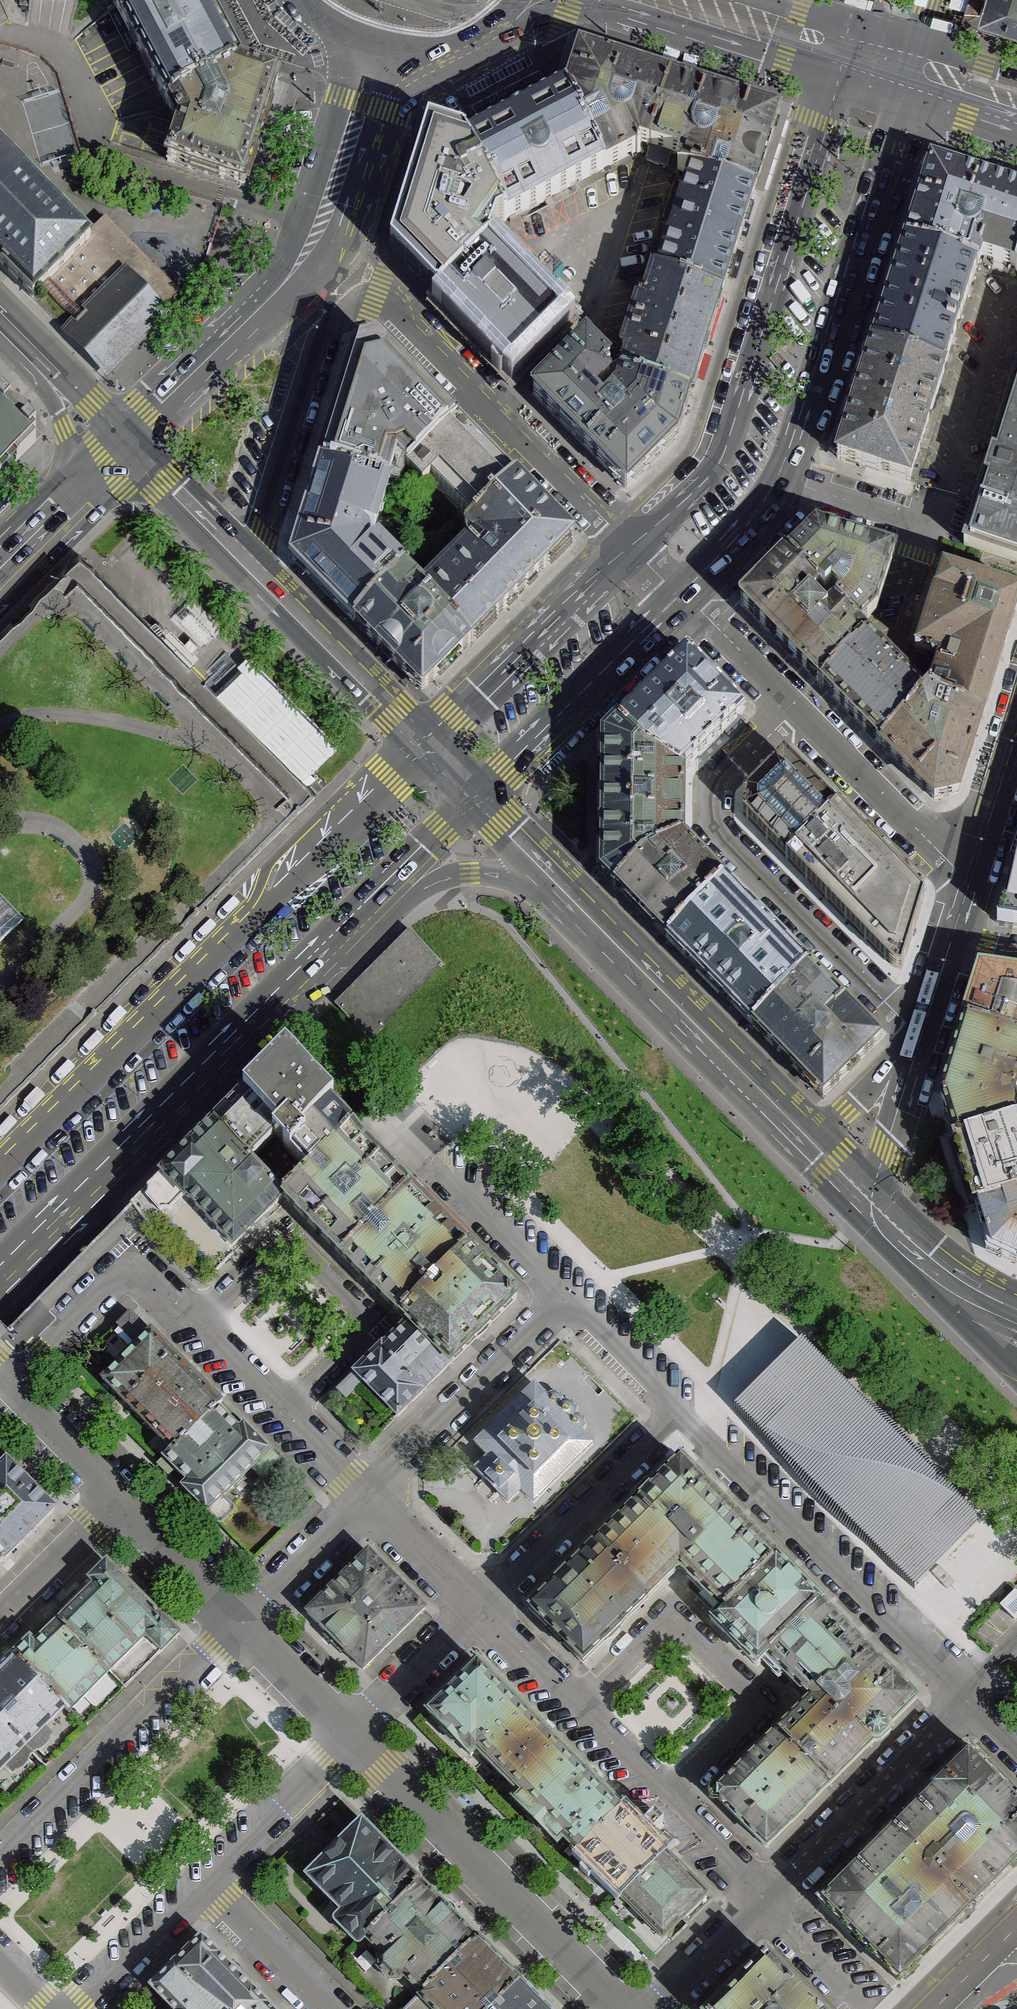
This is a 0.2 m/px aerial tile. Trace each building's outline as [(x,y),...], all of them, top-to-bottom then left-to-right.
[(238,69),(209,13),(201,0),(129,0),(115,8),(169,107),(238,69)] [(978,13),(989,17),(1016,26),(1016,0),(982,0),(978,13)] [(640,143),(651,148),(671,83),(580,53),(568,91),(566,92),(606,168),(640,151),(636,145),(640,143)] [(256,74),(238,69),(169,107),(179,126),(168,161),(244,184),(255,154),(262,127),(277,81),(256,74)] [(692,174),(754,194),(779,116),(671,83),(651,148),(671,153),(683,157),(679,169),(692,174)] [(606,168),(566,92),(467,144),(507,220),(606,168)] [(507,220),(467,144),(428,130),(391,251),(438,299),(492,246),(490,244),(498,225),(507,220)] [(671,153),(651,148),(647,162),(667,168),(671,153)] [(40,291),(72,260),(90,242),(84,236),(0,152),(0,264),(33,298),(40,291)] [(930,161),(905,243),(978,266),(982,267),(985,258),(1016,268),(1016,188),(930,161)] [(660,276),(721,297),(754,194),(692,174),(660,276)] [(126,278),(161,314),(180,295),(103,217),(84,236),(90,242),(72,260),(108,295),(126,278)] [(946,369),(978,266),(905,243),(872,345),(946,369)] [(565,321),(492,246),(438,299),(513,374),(565,321)] [(108,295),(72,260),(40,291),(75,327),(108,295)] [(621,377),(622,378),(689,399),(721,297),(660,276),(654,275),(644,307),(639,306),(637,306),(632,324),(633,328),(639,329),(637,336),(631,334),(628,335),(622,353),(623,355),(628,357),(621,377)] [(108,295),(75,327),(68,333),(107,373),(164,317),(161,314),(126,278),(108,295)] [(677,440),(689,399),(622,378),(618,392),(604,406),(595,397),(610,382),(610,380),(603,373),(610,365),(586,342),(534,394),(534,396),(626,488),(628,488),(677,440)] [(949,370),(946,369),(872,345),(835,461),(911,485),(949,370)] [(359,351),(323,467),(390,487),(397,463),(422,387),(381,346),(359,351)] [(964,548),(1016,565),(1016,381),(964,548)] [(458,425),(422,387),(397,463),(408,473),(458,425)] [(0,392),(0,476),(42,435),(27,420),(23,422),(16,416),(9,408),(13,405),(0,392)] [(472,438),(458,425),(408,473),(424,489),(431,481),(474,524),(516,484),(472,438)] [(355,622),(404,572),(378,545),(369,553),(367,552),(370,547),(367,536),(363,533),(363,531),(375,535),(390,487),(323,467),(294,560),(355,622)] [(516,484),(474,524),(466,532),(484,551),(479,556),(469,547),(424,592),(422,593),(471,643),(517,597),(573,542),(555,523),(516,484)] [(815,530),(786,557),(816,588),(820,591),(823,588),(830,595),(834,592),(842,600),(834,607),(856,630),(876,610),(893,555),(815,530)] [(821,688),(866,639),(856,630),(834,607),(826,615),(808,597),(816,588),(786,557),(765,577),(737,604),(821,688)] [(986,718),(1016,619),(1016,594),(942,571),(916,650),(940,658),(928,700),(986,718)] [(422,593),(424,592),(404,572),(355,622),(422,690),(471,643),(422,593)] [(881,748),(928,700),(866,639),(821,688),(881,748)] [(646,753),(683,774),(743,714),(687,657),(618,725),(646,753)] [(986,718),(928,700),(881,748),(934,803),(962,796),(986,718)] [(683,840),(683,774),(646,753),(618,725),(604,739),(603,873),(617,887),(644,859),(683,840)] [(838,808),(786,756),(745,797),(744,816),(786,859),(838,808)] [(925,897),(838,808),(786,859),(893,968),(903,971),(925,897)] [(724,883),(683,840),(644,859),(617,887),(669,939),(724,883)] [(1016,924),(1016,859),(997,921),(1016,924)] [(810,969),(724,883),(669,939),(753,1025),(810,969)] [(442,969),(408,935),(335,1008),(369,1043),(442,969)] [(881,1040),(810,969),(753,1025),(824,1097),(881,1040)] [(981,972),(965,1021),(1016,1036),(1016,977),(981,972)] [(1016,1088),(1016,1036),(965,1021),(942,1095),(956,1139),(1016,1120),(1016,1104),(1014,1096),(1016,1088)] [(333,1100),(286,1052),(243,1094),(278,1130),(272,1136),(275,1139),(291,1155),(294,1152),(305,1140),(299,1134),(333,1100)] [(278,1130),(243,1094),(164,1176),(186,1198),(233,1246),(283,1197),(249,1162),(275,1139),(272,1136),(278,1130)] [(305,1140),(294,1152),(311,1170),(352,1129),(357,1124),(333,1100),(299,1134),(305,1140)] [(956,1139),(977,1207),(1016,1195),(1016,1120),(956,1139)] [(410,1188),(352,1129),(311,1170),(283,1197),(342,1255),(410,1188)] [(170,1214),(186,1198),(164,1176),(148,1192),(148,1202),(160,1214),(170,1214)] [(468,1246),(410,1188),(342,1255),(400,1313),(468,1246)] [(977,1207),(991,1252),(1016,1263),(1016,1195),(977,1207)] [(518,1297),(468,1246),(400,1313),(409,1323),(450,1364),(514,1301),(518,1297)] [(117,1326),(137,1346),(151,1333),(140,1323),(130,1313),(117,1326)] [(450,1364),(409,1323),(356,1375),(363,1382),(398,1416),(450,1364)] [(221,1404),(151,1333),(137,1346),(103,1380),(173,1450),(217,1408),(221,1404)] [(784,1349),(733,1402),(914,1584),(979,1520),(796,1337),(784,1349)] [(363,1382),(356,1375),(339,1392),(346,1399),(363,1382)] [(549,1398),(537,1384),(475,1446),(487,1460),(475,1472),(511,1508),(523,1496),(536,1509),(598,1447),(587,1434),(588,1425),(586,1419),(580,1417),(580,1409),(574,1404),(566,1403),(564,1398),(557,1394),(549,1398)] [(239,1431),(217,1408),(173,1450),(164,1457),(167,1460),(188,1482),(183,1487),(208,1512),(223,1497),(253,1467),(269,1452),(244,1426),(239,1431)] [(277,1460),(269,1452),(253,1467),(262,1476),(277,1460)] [(681,1461),(595,1546),(647,1599),(679,1567),(723,1611),(776,1558),(681,1461)] [(7,1462),(6,1463),(0,1469),(0,1556),(4,1560),(47,1517),(54,1509),(7,1462)] [(223,1497),(208,1512),(217,1520),(232,1505),(223,1497)] [(595,1546),(531,1610),(584,1662),(647,1599),(595,1546)] [(371,1555),(369,1552),(308,1613),(364,1669),(424,1609),(371,1555)] [(776,1558),(723,1611),(713,1620),(757,1665),(767,1656),(820,1603),(776,1558)] [(177,1634),(106,1563),(90,1579),(95,1585),(59,1621),(109,1672),(146,1635),(162,1650),(177,1634)] [(916,1698),(820,1603),(767,1656),(811,1700),(778,1731),(830,1784),(916,1698)] [(95,1686),(109,1672),(59,1621),(35,1645),(29,1640),(14,1655),(65,1706),(70,1711),(95,1686)] [(14,1655),(0,1669),(0,1721),(25,1746),(44,1726),(65,1706),(14,1655)] [(551,1736),(477,1663),(427,1713),(472,1757),(478,1751),(507,1780),(551,1736)] [(109,1672),(95,1686),(105,1696),(119,1681),(109,1672)] [(0,1721),(0,1770),(5,1765),(25,1746),(0,1721)] [(25,1746),(5,1765),(13,1773),(15,1770),(25,1766),(29,1756),(36,1750),(45,1745),(49,1737),(52,1733),(44,1726),(25,1746)] [(830,1784),(778,1731),(714,1793),(766,1847),(830,1784)] [(551,1736),(507,1780),(521,1793),(515,1800),(558,1844),(564,1838),(577,1852),(621,1808),(551,1736)] [(971,1753),(895,1827),(974,1907),(1016,1864),(1016,1800),(971,1753)] [(666,1853),(621,1808),(577,1852),(622,1897),(666,1853)] [(421,1881),(362,1821),(307,1875),(343,1912),(335,1919),(358,1943),(365,1937),(421,1881)] [(974,1907),(895,1827),(820,1900),(899,1981),(974,1907)] [(708,1893),(666,1853),(622,1897),(663,1937),(708,1893)] [(478,1938),(421,1881),(365,1937),(382,1954),(377,1959),(378,1969),(389,1981),(400,1981),(404,1977),(421,1994),(478,1938)] [(151,1986),(174,2008),(273,2008),(202,1937),(151,1986)] [(478,1938),(421,1994),(433,2008),(434,2008),(491,2008),(520,1980),(478,1938)] [(766,1953),(710,2008),(820,2008),(766,1953)] [(491,2008),(548,2008),(520,1980),(491,2008)] [(421,1994),(405,2008),(431,2008),(433,2008),(421,1994)]
